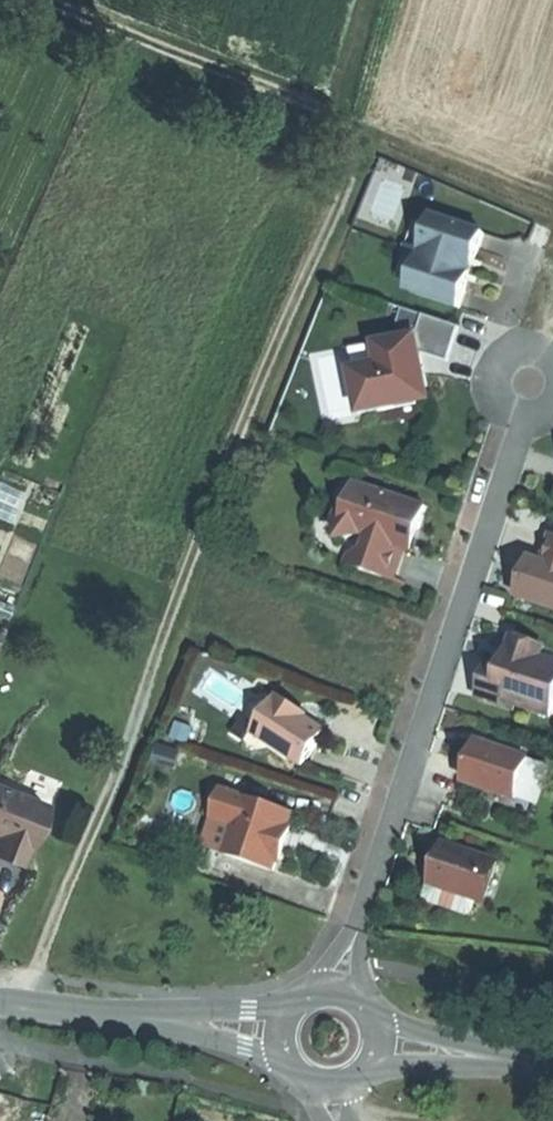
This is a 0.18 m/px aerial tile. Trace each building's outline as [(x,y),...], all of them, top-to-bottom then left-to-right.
[(486,234),(437,218),(433,229),(424,256),(468,270),(471,260),(477,262),(486,234)] [(433,229),(417,224),(400,278),(415,283),(424,256),(433,229)] [(468,270),(424,256),(415,283),(412,294),(461,309),(470,283),(465,281),(466,275),(468,270)] [(383,367),(355,373),(364,417),(402,409),(401,403),(424,399),(431,389),(428,375),(424,355),(450,365),(462,328),(451,324),(428,317),(421,339),(379,347),(383,367)] [(429,508),(361,486),(352,512),(342,509),(338,519),(343,541),(365,537),(371,539),(368,550),(362,552),(357,569),(396,582),(406,550),(409,551),(416,529),(422,531),(429,508)] [(416,529),(409,551),(415,553),(418,543),(422,531),(416,529)] [(528,572),(519,598),(552,609),(552,536),(544,563),(538,562),(536,568),(528,572)] [(538,562),(532,559),(530,566),(528,572),(536,568),(538,562)] [(515,638),(509,655),(513,662),(511,669),(505,667),(492,663),(480,699),(517,711),(518,706),(552,718),(552,716),(552,662),(542,659),(545,648),(515,638)] [(513,662),(509,655),(507,663),(505,667),(511,669),(513,662)] [(279,701),(278,700),(256,733),(305,766),(315,750),(327,733),(307,719),(299,715),(302,711),(282,698),(279,701)] [(309,716),(302,711),(299,715),(307,719),(309,716)] [(179,730),(174,742),(186,747),(190,734),(179,730)] [(531,760),(479,743),(472,762),(465,782),(518,800),(531,760)] [(184,753),(162,746),(158,758),(180,766),(184,753)] [(0,787),(0,855),(21,863),(29,843),(30,844),(46,805),(0,787)] [(224,791),(216,816),(239,824),(238,826),(228,856),(276,872),(280,859),(289,832),(295,815),(224,791)] [(239,824),(216,816),(215,818),(238,826),(239,824)] [(293,833),(289,832),(280,859),(284,860),(290,844),(293,833)] [(495,862),(445,846),(438,867),(432,885),(478,900),(482,901),(495,862)] [(478,900),(432,885),(427,900),(473,915),(478,900)]
